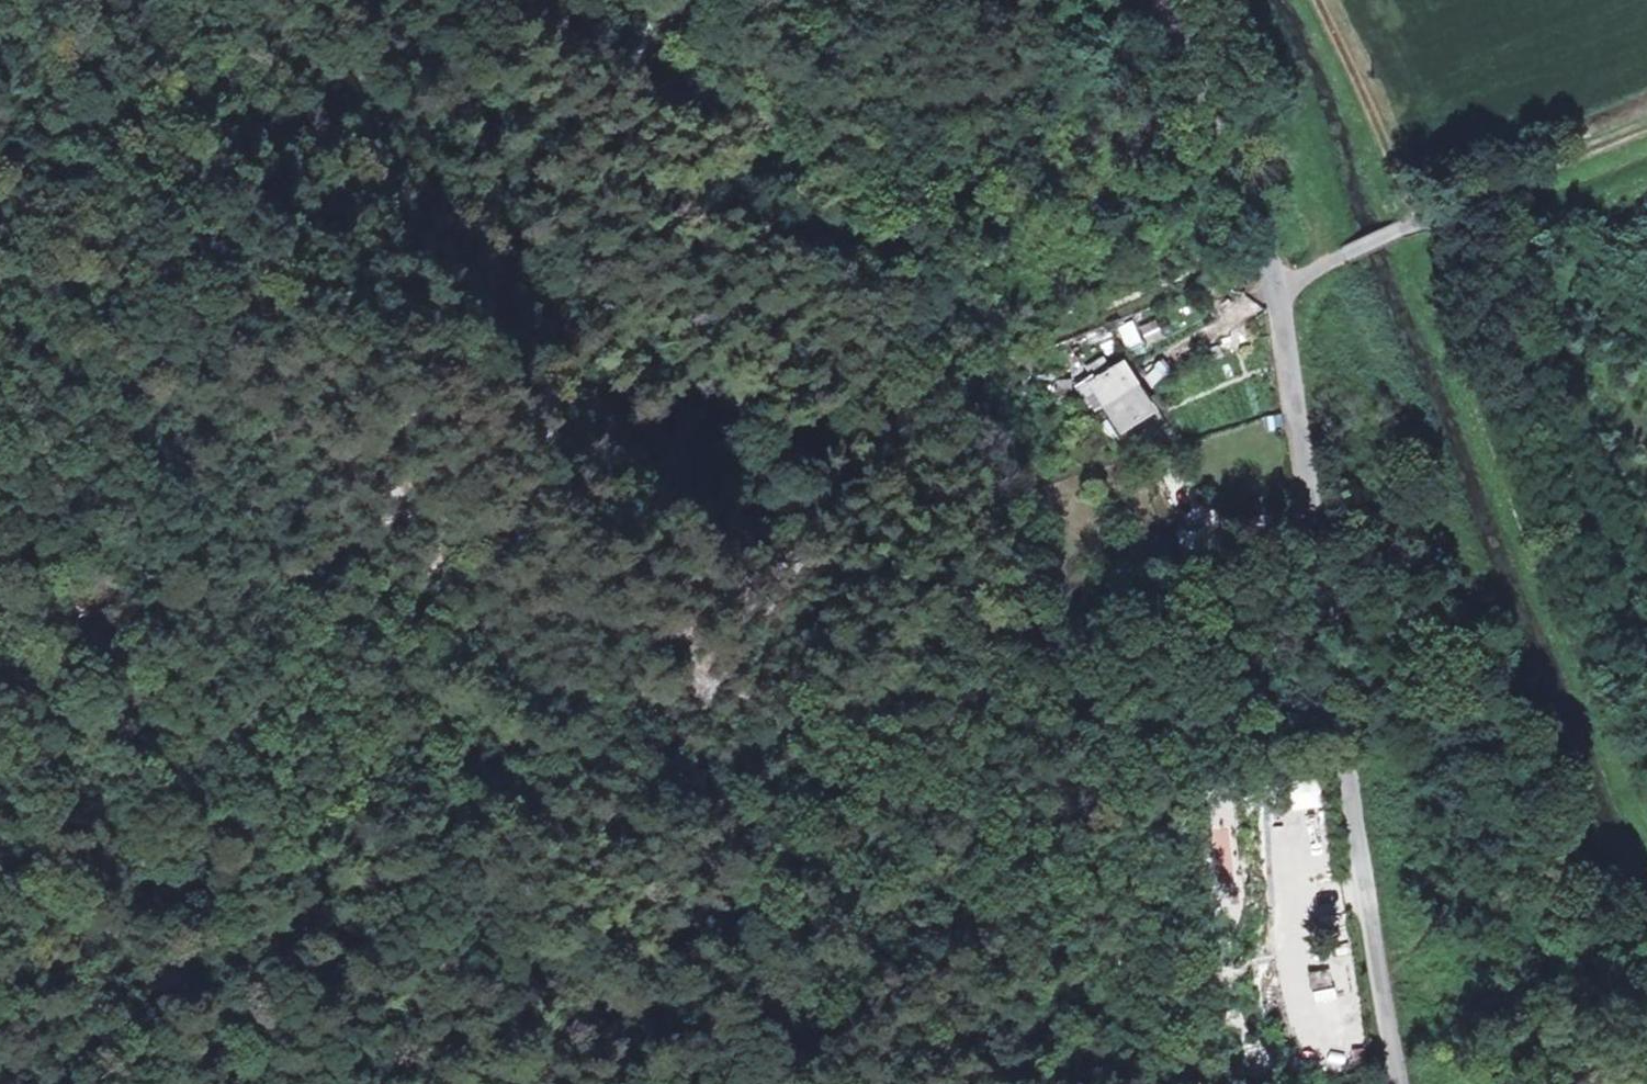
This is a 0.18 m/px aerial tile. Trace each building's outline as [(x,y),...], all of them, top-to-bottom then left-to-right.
[(1106,410),(1131,396),(1117,371),(1093,385),(1106,410)] [(1131,396),(1106,410),(1120,433),(1144,419),(1131,396)]
